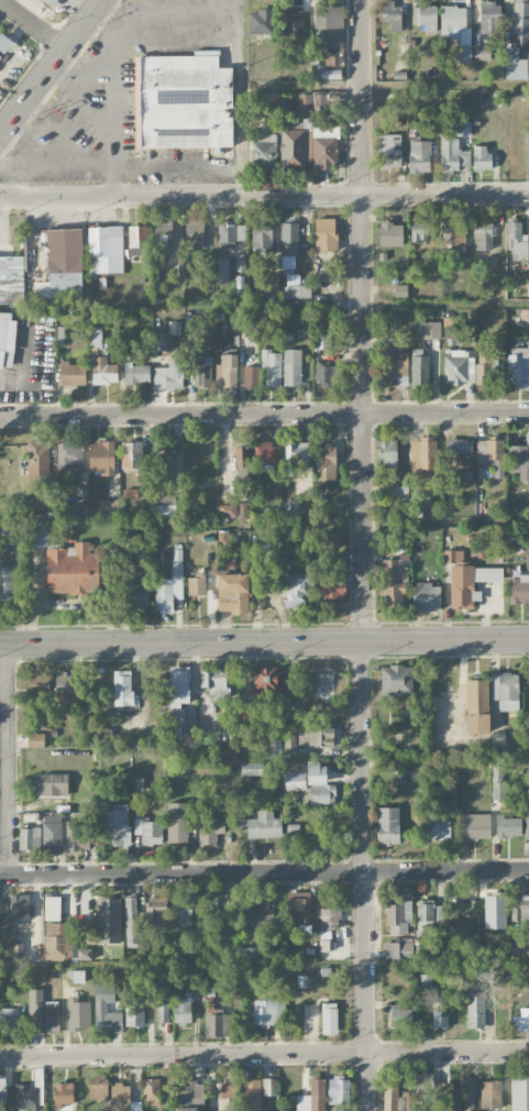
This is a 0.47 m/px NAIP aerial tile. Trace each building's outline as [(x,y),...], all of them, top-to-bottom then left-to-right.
[(402,32),(401,7),(394,7),(394,0),(382,0),(382,23),(390,23),(390,32),(402,32)] [(342,48),(342,29),(343,29),(343,2),(313,2),(314,44),(324,43),(324,48),(342,48)] [(481,33),(501,33),(500,2),(480,3),(481,33)] [(527,79),(527,59),(519,59),(519,48),(528,48),(528,3),(511,2),(511,47),(506,47),(505,79),(527,79)] [(437,32),(437,6),(413,6),(413,24),(425,24),(425,32),(437,32)] [(440,6),(441,39),(457,39),(457,63),(472,62),(471,27),(466,27),(465,6),(440,6)] [(273,10),(249,10),(248,34),(273,35),(273,10)] [(1,33),(0,34),(0,50),(4,54),(13,43),(1,33)] [(490,45),(475,45),(475,60),(490,60),(490,45)] [(135,57),(135,148),(232,147),(232,68),(219,68),(219,52),(194,52),(194,56),(135,57)] [(311,80),(341,79),(340,70),(323,70),(323,64),(311,64),(311,80)] [(315,93),(312,114),(326,116),(328,94),(315,93)] [(274,102),(274,94),(253,94),(253,101),(274,102)] [(311,118),(312,94),(299,94),(298,118),(311,118)] [(471,135),(471,121),(455,121),(455,135),(471,135)] [(313,124),(312,169),(338,169),(339,124),(313,124)] [(311,160),(310,144),(307,144),(306,131),(280,132),(282,168),(304,167),(304,161),(311,160)] [(276,134),(260,133),(260,142),(250,141),(250,166),(276,166),(276,134)] [(400,134),(379,135),(380,169),(401,168),(400,134)] [(440,136),(441,172),(460,171),(460,165),(470,165),(470,151),(459,151),(458,135),(440,136)] [(431,173),(430,141),(409,141),(409,173),(431,173)] [(474,170),(490,169),(490,146),(473,146),(474,170)] [(315,251),(336,251),(336,218),(315,218),(315,251)] [(443,253),(466,252),(465,225),(456,225),(456,218),(442,218),(443,253)] [(474,219),(475,250),(491,250),(491,218),(474,219)] [(204,250),(204,219),(186,219),(186,250),(204,250)] [(521,234),(521,219),(506,219),(507,249),(512,249),(512,261),(528,260),(528,234),(521,234)] [(172,221),(155,221),(156,252),(173,251),(172,221)] [(272,222),(252,222),(252,249),(271,249),(272,222)] [(410,241),(428,241),(428,222),(411,222),(410,241)] [(298,223),(281,223),(282,268),(298,268),(298,223)] [(402,245),(402,223),(379,223),(380,246),(402,245)] [(245,224),(219,225),(219,248),(235,248),(235,240),(245,240),(245,224)] [(128,226),(129,255),(149,255),(148,225),(128,226)] [(89,273),(123,273),(122,226),(88,227),(89,273)] [(83,300),(81,229),(47,229),(49,301),(83,300)] [(245,255),(236,255),(236,271),(245,271),(245,255)] [(24,303),(24,257),(0,257),(0,303),(24,303)] [(219,282),(229,282),(228,257),(218,257),(219,282)] [(287,298),(311,298),(311,285),(300,285),(300,274),(287,274),(287,298)] [(48,281),(33,282),(33,298),(49,297),(48,281)] [(522,309),(522,325),(527,325),(527,348),(509,347),(508,387),(528,387),(528,309),(522,309)] [(13,369),(16,320),(14,320),(14,313),(0,312),(0,368),(13,369)] [(443,339),(449,339),(449,341),(455,341),(455,317),(444,317),(443,339)] [(440,321),(416,322),(416,339),(441,338),(440,321)] [(181,334),(181,322),(170,322),(170,334),(181,334)] [(330,333),(315,333),(315,349),(330,349),(330,333)] [(168,351),(168,336),(154,336),(154,351),(168,351)] [(93,384),(118,384),(117,364),(107,364),(107,356),(102,356),(102,337),(92,337),(93,384)] [(478,349),(476,385),(487,385),(488,361),(504,362),(505,346),(491,346),(491,350),(478,349)] [(301,349),(283,349),(284,386),(302,386),(301,349)] [(261,369),(266,369),(266,387),(281,387),(282,351),(261,351),(261,369)] [(408,385),(408,352),(380,352),(380,385),(408,385)] [(444,383),(473,384),(473,352),(444,352),(444,383)] [(237,354),(220,354),(220,364),(216,364),(215,387),(237,388),(237,354)] [(195,387),(211,388),(212,355),(195,355),(195,387)] [(428,355),(411,356),(411,385),(429,385),(428,355)] [(152,367),(153,389),(184,388),(183,357),(169,357),(169,367),(152,367)] [(60,385),(86,385),(86,363),(60,363),(60,385)] [(339,364),(316,363),(315,386),(338,386),(339,364)] [(124,383),(150,383),(149,364),(124,365),(124,383)] [(258,366),(244,366),(244,387),(259,387),(258,366)] [(410,438),(411,478),(436,477),(435,438),(410,438)] [(472,452),(471,439),(446,439),(446,453),(472,452)] [(477,439),(476,463),(487,463),(487,460),(503,460),(504,440),(477,439)] [(397,466),(397,440),(380,440),(381,466),(397,466)] [(28,441),(28,485),(49,485),(49,441),(28,441)] [(83,471),(83,442),(57,442),(58,472),(83,471)] [(114,476),(115,442),(89,442),(89,471),(102,471),(102,475),(114,476)] [(143,442),(122,442),(122,469),(142,469),(143,442)] [(254,464),(275,465),(275,443),(254,442),(254,464)] [(308,442),(285,442),(286,475),(296,475),(295,466),(309,466),(308,442)] [(155,443),(154,481),(174,481),(175,443),(155,443)] [(336,445),(316,445),(316,480),(336,480),(336,445)] [(509,473),(520,473),(520,480),(528,480),(528,445),(509,445),(509,473)] [(236,446),(235,477),(247,477),(248,446),(236,446)] [(123,498),(137,498),(137,489),(123,489),(123,498)] [(154,517),(176,517),(176,505),(167,505),(167,497),(155,497),(154,517)] [(117,499),(99,499),(99,515),(117,514),(117,499)] [(237,505),(219,505),(219,517),(237,517),(237,505)] [(78,520),(78,506),(68,506),(68,519),(78,520)] [(31,521),(32,546),(49,546),(48,521),(31,521)] [(0,528),(0,545),(14,545),(14,528),(0,528)] [(339,548),(339,533),(327,534),(328,549),(339,548)] [(296,565),(297,537),(280,537),(279,565),(296,565)] [(46,548),(47,594),(100,594),(99,553),(90,554),(90,542),(74,542),(74,548),(46,548)] [(182,549),(172,549),(173,578),(155,579),(156,613),(173,612),(173,597),(183,597),(182,549)] [(503,581),(503,566),(463,566),(463,550),(444,550),(444,563),(451,563),(450,608),(474,608),(474,600),(482,600),(482,591),(474,591),(474,581),(503,581)] [(382,560),(384,611),(407,611),(406,554),(395,554),(395,559),(382,560)] [(3,559),(0,559),(0,601),(14,600),(13,566),(4,567),(3,559)] [(285,608),(306,608),(306,595),(312,595),(313,573),(282,573),(282,586),(286,586),(285,608)] [(319,581),(319,607),(345,606),(344,573),(326,574),(326,581),(319,581)] [(187,575),(188,596),(206,595),(205,574),(187,575)] [(248,574),(218,574),(219,613),(249,612),(248,574)] [(509,602),(528,602),(528,576),(509,575),(509,602)] [(440,584),(413,584),(414,611),(441,611),(440,584)] [(148,591),(127,591),(127,614),(148,614),(148,591)] [(381,666),(381,695),(413,694),(412,666),(381,666)] [(255,721),(256,701),(277,702),(279,668),(254,667),(252,702),(241,702),(240,721),(255,721)] [(201,687),(213,687),(213,698),(230,698),(230,687),(226,687),(225,668),(201,668),(201,687)] [(132,671),(114,670),(114,706),(132,706),(132,671)] [(170,735),(192,735),(192,721),(184,721),(185,703),(189,703),(189,670),(172,670),(170,735)] [(56,693),(75,693),(75,673),(55,673),(56,693)] [(491,700),(499,699),(499,711),(519,710),(518,673),(490,674),(491,700)] [(28,701),(49,702),(49,674),(29,674),(28,701)] [(465,680),(466,734),(489,733),(488,679),(465,680)] [(298,745),(333,746),(334,727),(298,726),(298,745)] [(111,740),(110,730),(91,731),(91,741),(111,740)] [(44,733),(27,733),(27,748),(44,747),(44,733)] [(296,734),(284,734),(285,752),(296,752),(296,734)] [(279,758),(280,739),(270,739),(269,758),(279,758)] [(242,776),(264,775),(263,762),(241,762),(242,776)] [(335,804),(335,784),(326,784),(326,762),(308,763),(309,804),(335,804)] [(500,782),(500,765),(492,765),(493,800),(505,799),(505,782),(500,782)] [(284,773),(285,790),(306,790),(305,772),(284,773)] [(38,795),(68,796),(69,774),(39,773),(38,795)] [(456,787),(442,787),(442,800),(456,800),(456,787)] [(167,842),(187,842),(188,802),(168,802),(167,842)] [(102,845),(129,846),(129,804),(112,804),(112,811),(103,811),(102,845)] [(399,807),(376,808),(377,845),(400,844),(399,807)] [(281,818),(273,818),(273,810),(257,811),(258,818),(247,819),(247,838),(282,837),(281,818)] [(450,819),(441,819),(442,814),(431,813),(430,841),(450,841),(450,819)] [(459,814),(459,840),(491,839),(490,813),(459,814)] [(63,853),(62,814),(42,814),(43,853),(63,853)] [(521,836),(521,817),(497,817),(497,837),(521,836)] [(199,844),(217,845),(217,833),(225,833),(225,818),(200,818),(199,844)] [(141,846),(162,846),(162,820),(134,820),(134,834),(140,834),(141,846)] [(89,850),(90,823),(66,822),(66,850),(89,850)] [(286,837),(295,837),(296,824),(287,824),(286,837)] [(41,828),(20,827),(19,850),(40,851),(41,828)] [(307,836),(308,854),(329,853),(328,835),(307,836)] [(310,892),(286,892),(287,923),(310,923),(310,892)] [(12,924),(29,924),(29,894),(11,895),(12,924)] [(514,895),(514,917),(522,917),(522,928),(528,927),(528,895),(514,895)] [(61,921),(60,896),(44,896),(45,922),(61,921)] [(137,897),(125,897),(126,947),(137,947),(137,897)] [(192,926),(192,898),(175,897),(174,926),(192,926)] [(140,912),(140,923),(166,923),(166,898),(148,898),(148,912),(140,912)] [(120,899),(97,899),(97,943),(121,943),(120,899)] [(434,930),(434,900),(417,900),(417,930),(434,930)] [(236,926),(236,902),(221,901),(220,926),(236,926)] [(410,901),(387,901),(388,935),(411,934),(410,901)] [(273,932),(273,905),(251,904),(250,931),(273,932)] [(444,906),(436,906),(435,923),(443,923),(444,906)] [(341,929),(340,908),(320,909),(321,930),(341,929)] [(46,923),(45,959),(72,960),(73,924),(46,923)] [(186,955),(186,936),(173,936),(172,954),(186,955)] [(319,951),(328,950),(328,940),(319,940),(319,951)] [(412,958),(411,942),(383,943),(384,959),(412,958)] [(257,947),(237,947),(237,958),(257,958),(257,947)] [(122,1012),(107,1012),(107,1002),(114,1002),(114,984),(94,985),(96,1030),(122,1029),(122,1012)] [(43,989),(29,989),(28,1032),(42,1032),(43,989)] [(467,1028),(484,1029),(484,993),(467,993),(467,1028)] [(157,1022),(168,1023),(169,995),(159,994),(157,1022)] [(174,996),(174,1024),(191,1024),(191,995),(174,996)] [(90,1001),(79,1001),(79,996),(67,997),(68,1030),(90,1029),(90,1001)] [(254,1024),(284,1024),(284,999),(254,998),(254,1024)] [(125,1026),(144,1027),(145,1001),(126,1000),(125,1026)] [(59,1002),(45,1002),(45,1033),(59,1033),(59,1002)] [(448,1002),(433,1002),(432,1027),(447,1028),(448,1002)] [(337,1034),(337,1003),(322,1003),(322,1034),(337,1034)] [(412,1006),(391,1006),(391,1026),(412,1025),(412,1006)] [(520,1007),(520,1015),(512,1015),(512,1030),(528,1031),(528,1008),(520,1007)] [(0,1008),(0,1018),(0,1036),(18,1036),(19,1008),(0,1008)] [(206,1036),(231,1036),(231,1011),(206,1012),(206,1036)] [(15,1110),(40,1110),(39,1100),(43,1100),(42,1075),(36,1076),(36,1085),(15,1086),(15,1110)] [(511,1075),(512,1110),(528,1110),(528,1075),(511,1075)] [(108,1077),(89,1076),(89,1100),(108,1101),(108,1077)] [(349,1104),(350,1077),(329,1077),(328,1103),(349,1104)] [(162,1105),(161,1078),(142,1079),(143,1106),(162,1105)] [(261,1079),(241,1078),(241,1110),(260,1110),(261,1079)] [(276,1078),(262,1078),(263,1096),(277,1095),(276,1078)] [(311,1110),(325,1110),(325,1079),(310,1079),(310,1095),(297,1095),(297,1110),(311,1110)] [(384,1079),(384,1108),(407,1109),(407,1097),(398,1096),(399,1079),(384,1079)] [(176,1110),(197,1110),(197,1108),(202,1108),(201,1080),(175,1080),(176,1110)] [(417,1082),(419,1110),(434,1110),(432,1081),(417,1082)] [(481,1110),(501,1110),(501,1081),(482,1081),(481,1110)] [(451,1098),(451,1082),(442,1083),(443,1110),(461,1110),(460,1098),(451,1098)] [(474,1082),(463,1082),(464,1110),(475,1110),(474,1082)] [(73,1103),(72,1083),(53,1083),(54,1104),(73,1103)] [(142,1101),(130,1101),(130,1084),(111,1084),(110,1110),(142,1110),(142,1101)] [(221,1097),(236,1098),(236,1087),(221,1086),(221,1097)]
